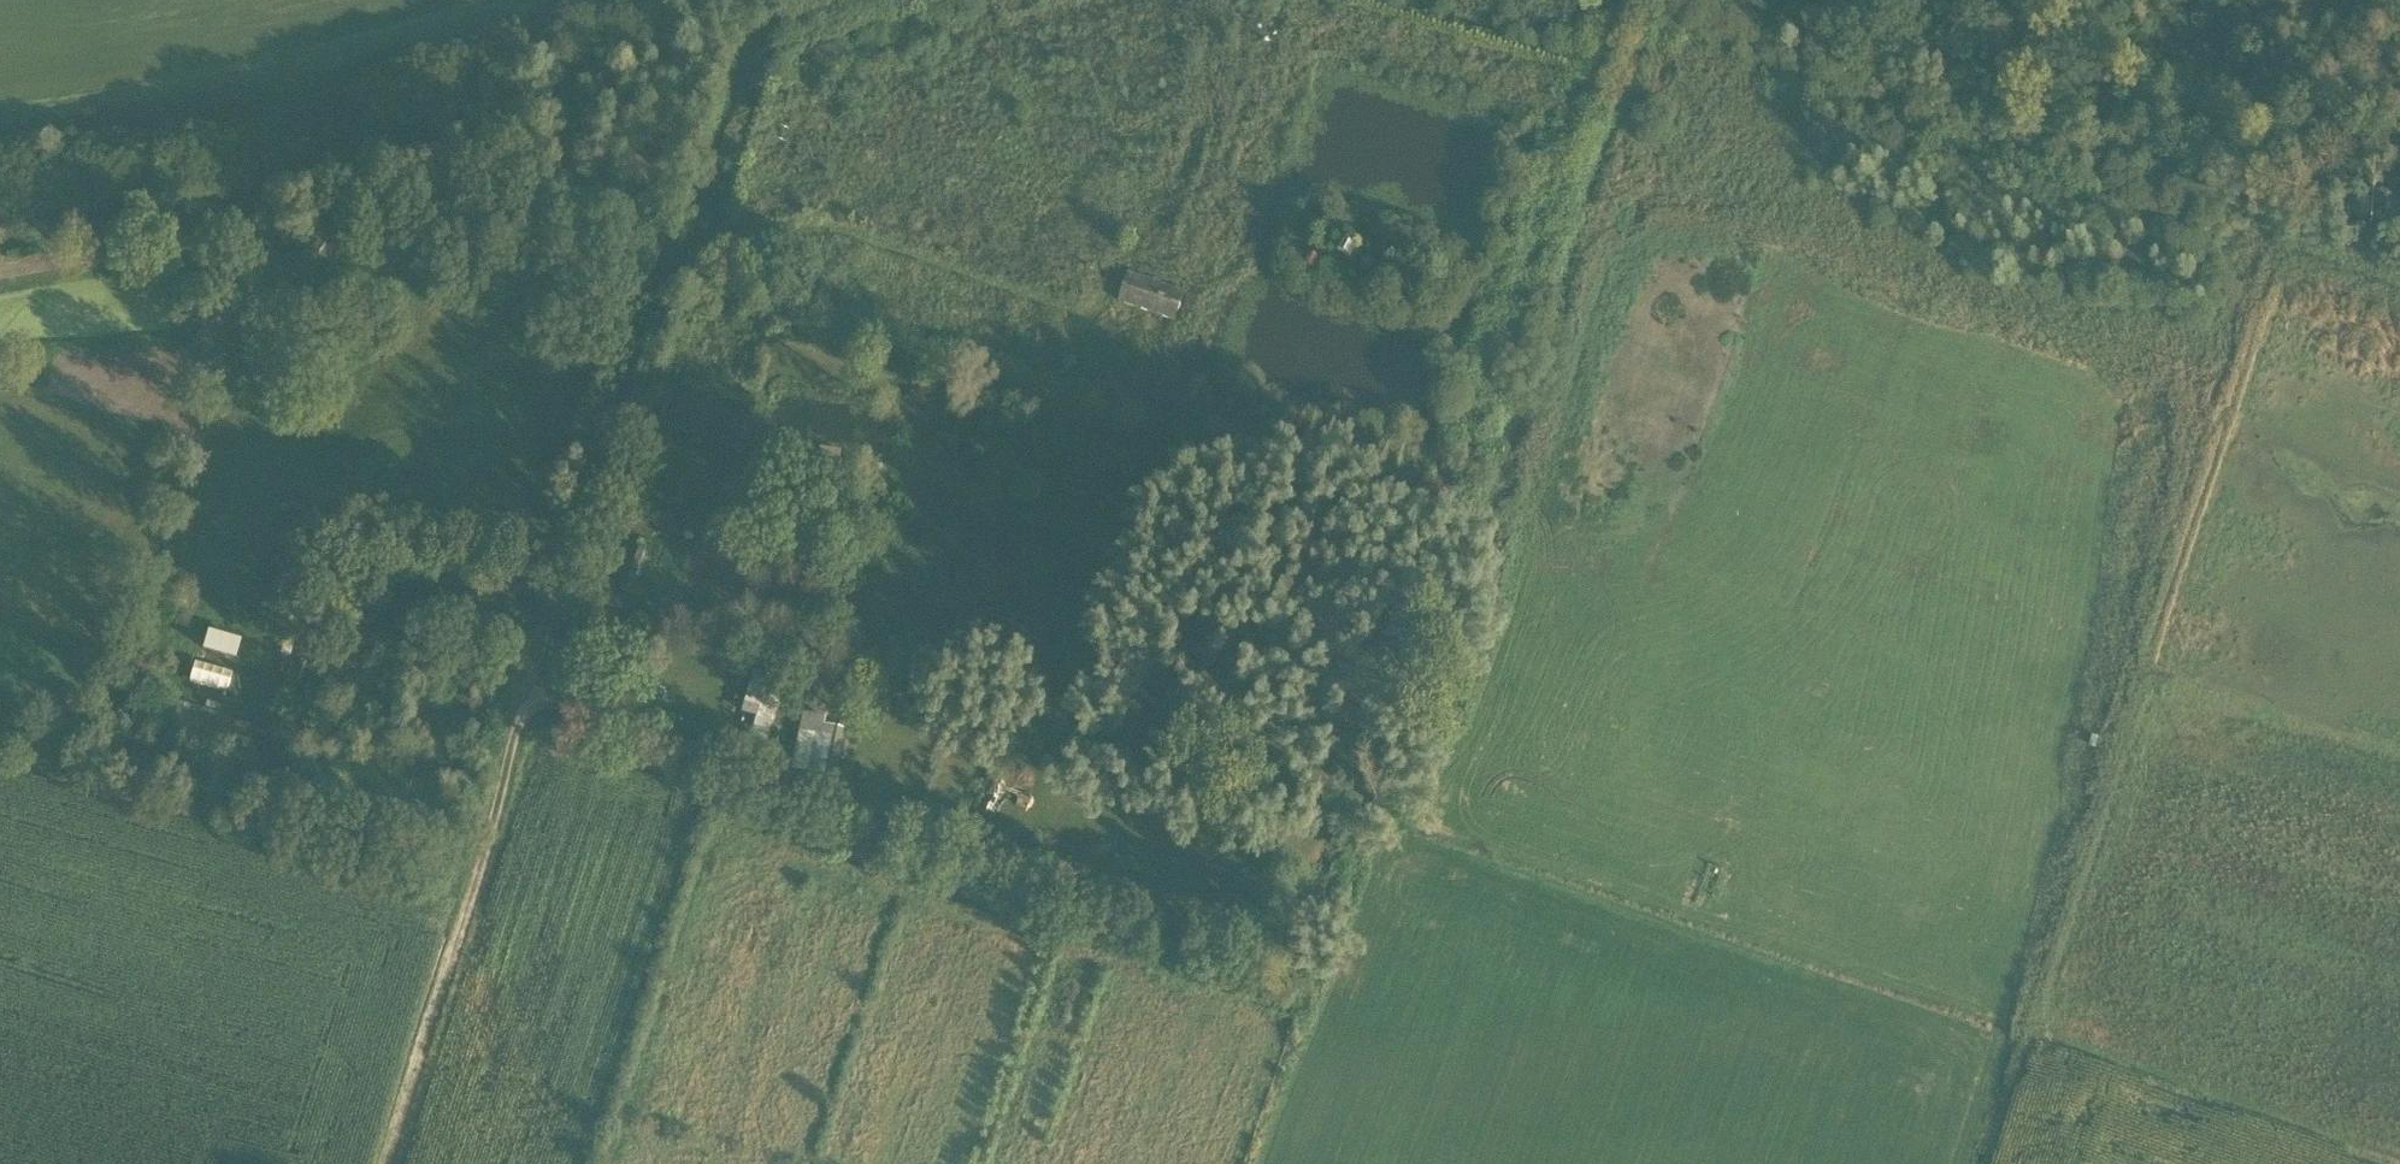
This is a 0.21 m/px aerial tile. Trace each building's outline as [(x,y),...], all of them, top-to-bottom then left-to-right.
[(1130,273),(1120,302),(1176,322),(1186,293),(1130,273)] [(163,698),(148,744),(222,768),(226,758),(243,763),(255,728),(163,698)] [(803,760),(814,762),(836,767),(844,731),(836,729),(811,723),(803,760)]
